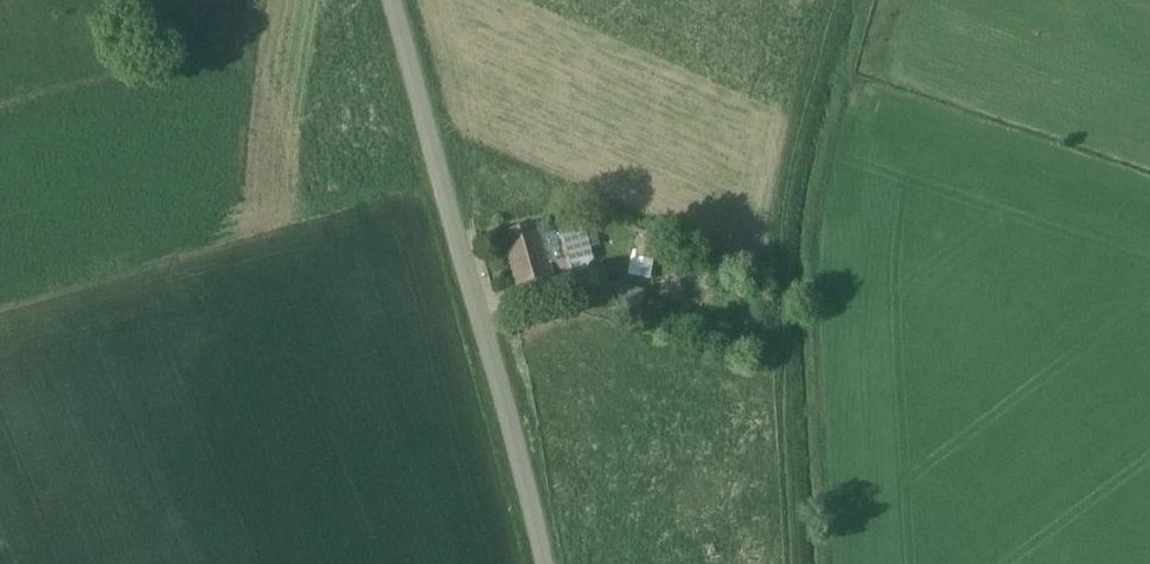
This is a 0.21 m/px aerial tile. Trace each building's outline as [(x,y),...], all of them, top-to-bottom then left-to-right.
[(553,276),(550,264),(564,260),(565,265),(574,278),(575,277),(574,276),(592,260),(594,260),(587,233),(576,236),(574,226),(542,235),(538,222),(505,231),(517,273),(515,273),(518,286),(553,276)] [(640,237),(636,256),(652,259),(656,241),(640,237)] [(642,312),(645,291),(620,287),(616,308),(642,312)] [(664,301),(651,299),(649,313),(662,315),(664,301)]
